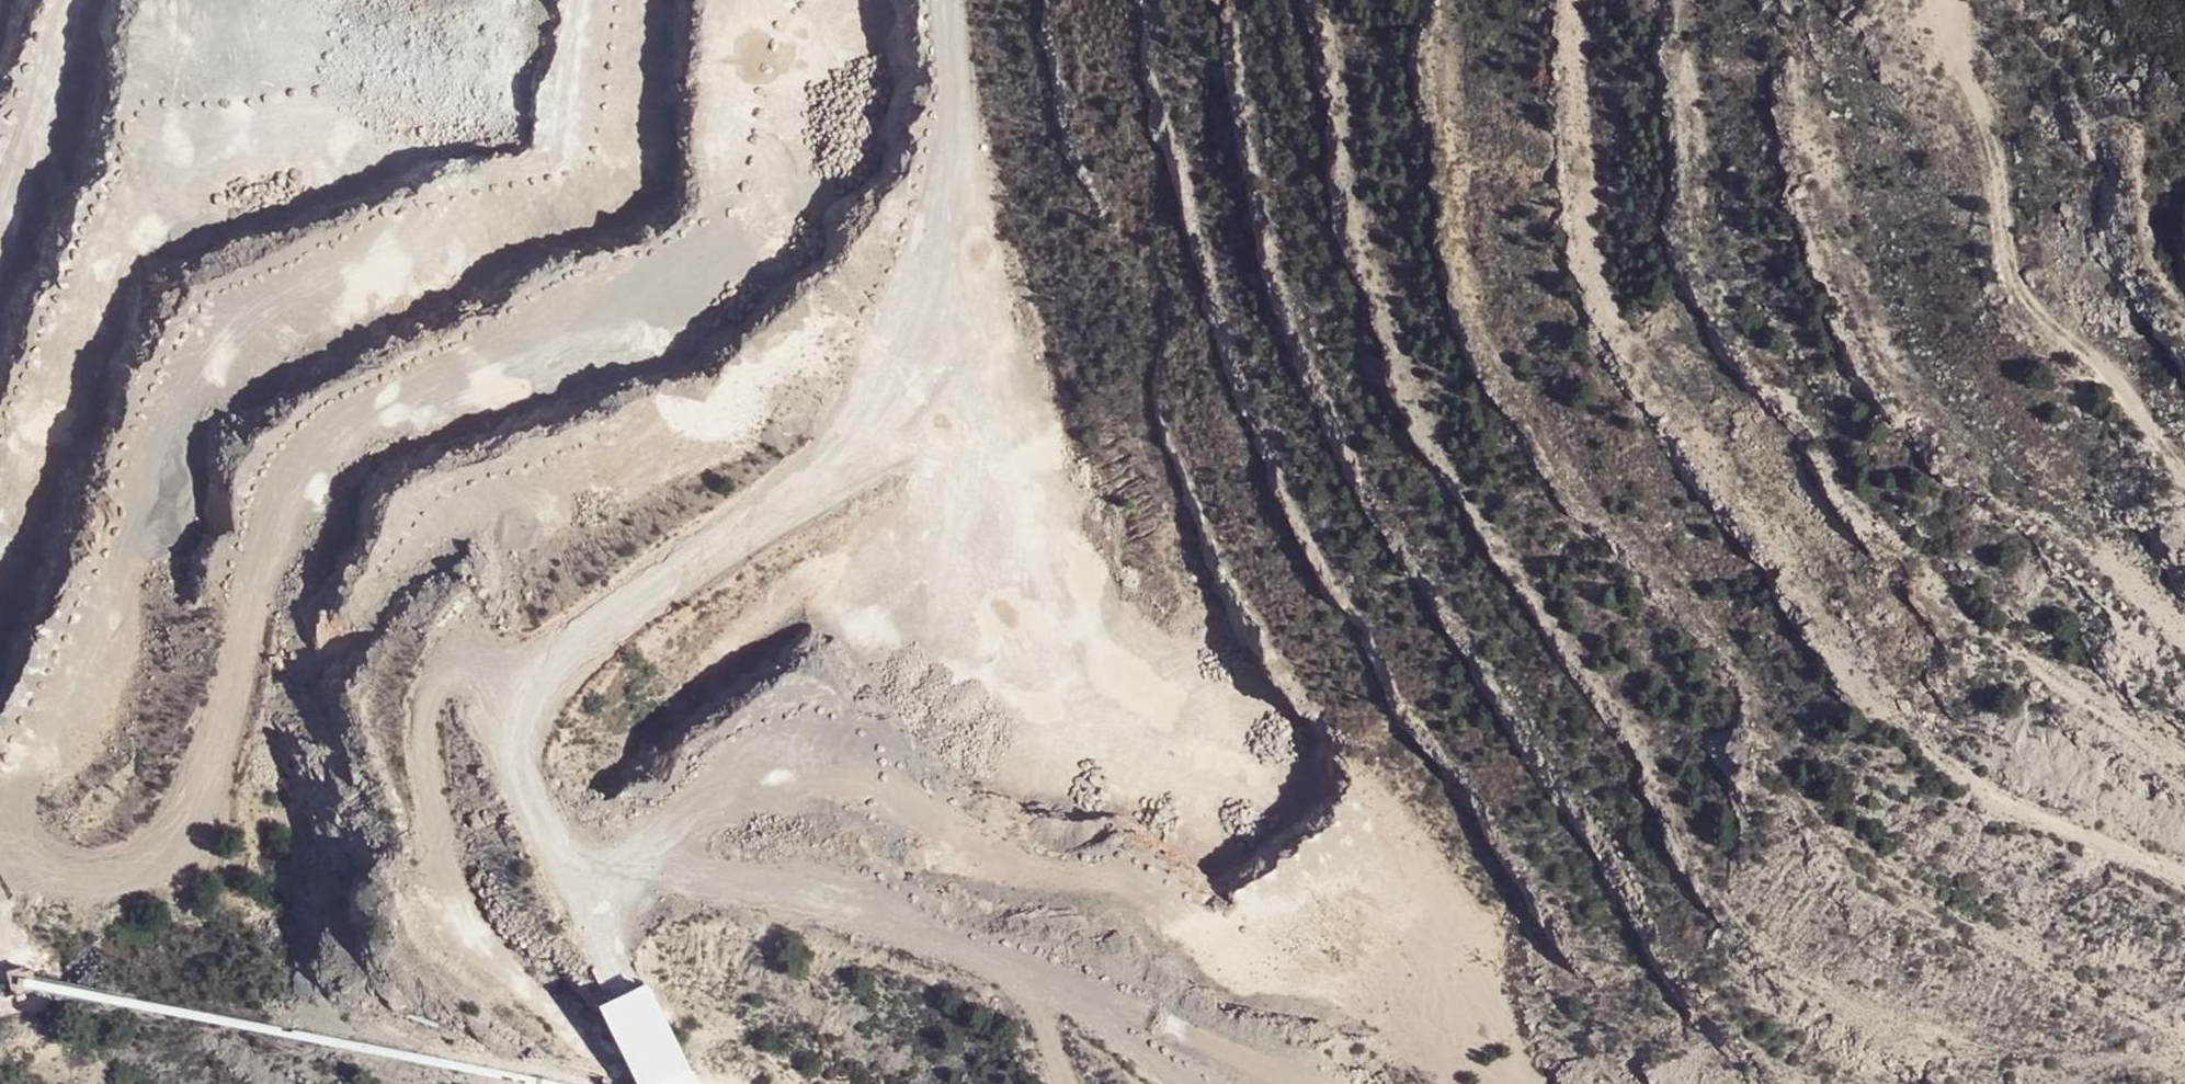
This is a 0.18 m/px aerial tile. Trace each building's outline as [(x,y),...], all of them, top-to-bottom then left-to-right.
[(633,1083),(693,1083),(648,984),(598,1005),(633,1083)]
